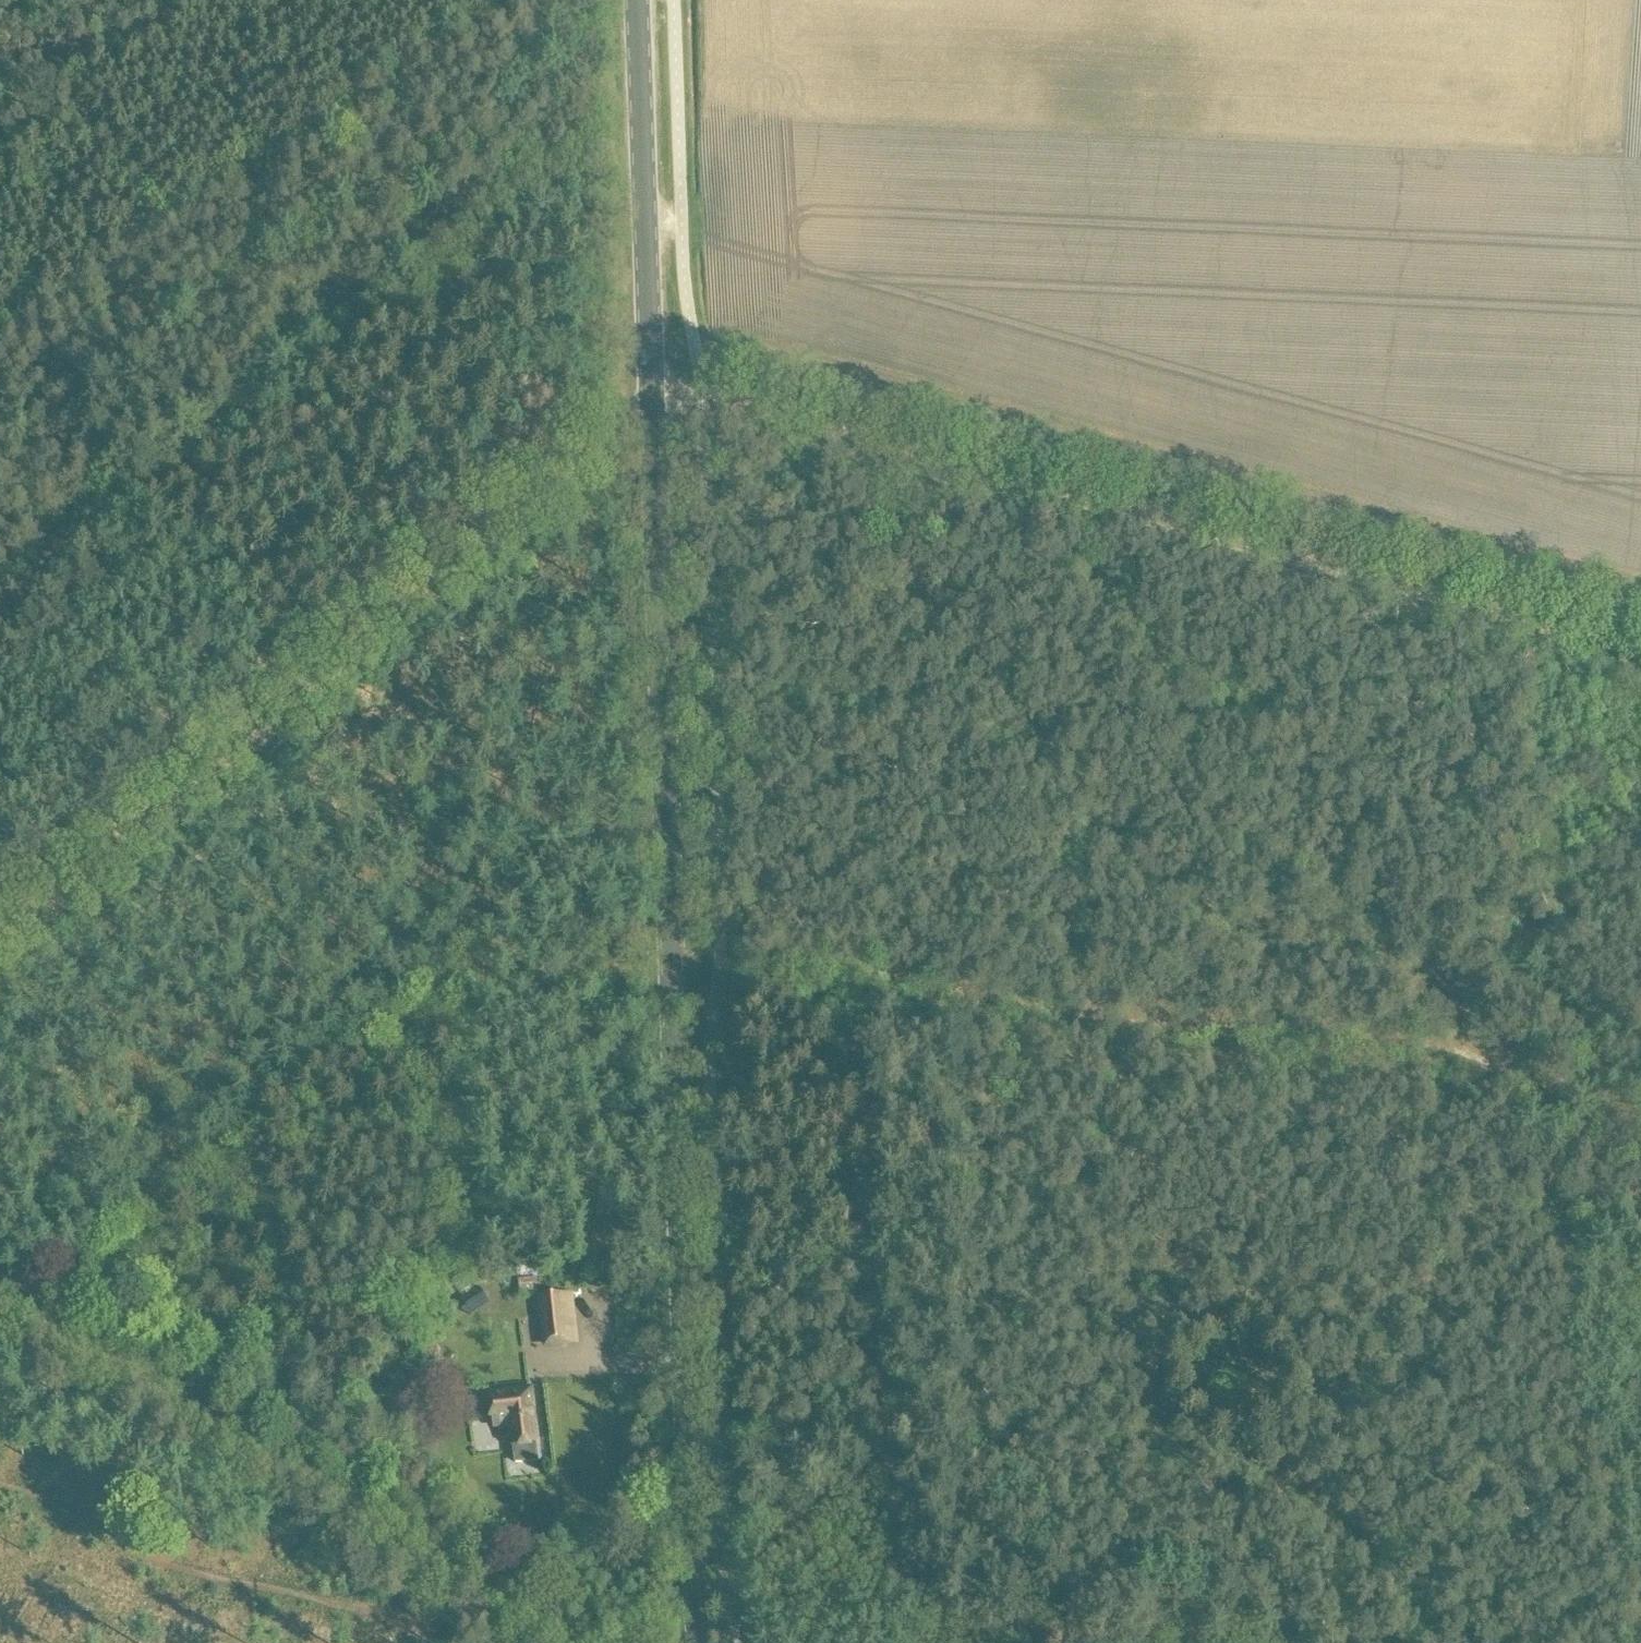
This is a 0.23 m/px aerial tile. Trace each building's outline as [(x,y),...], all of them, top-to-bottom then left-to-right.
[(461,1313),(472,1316),(490,1305),(490,1294),(480,1290),(462,1301),(461,1313)] [(543,1302),(547,1348),(576,1345),(571,1298),(543,1302)] [(530,1393),(501,1397),(490,1398),(494,1431),(512,1430),(516,1465),(539,1463),(536,1446),(530,1393)]
